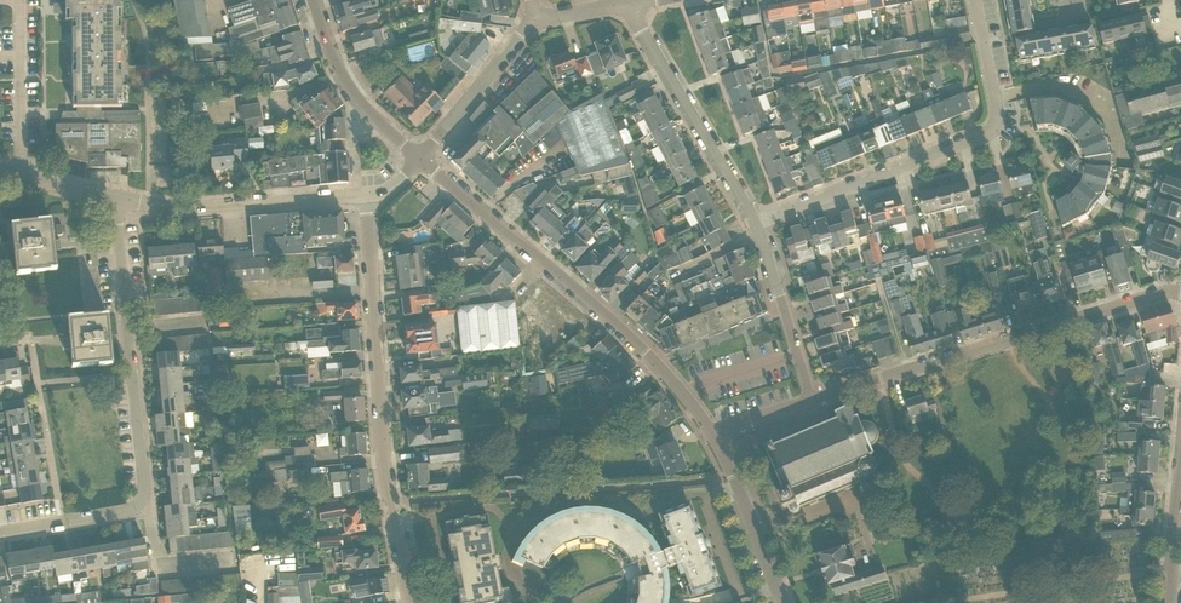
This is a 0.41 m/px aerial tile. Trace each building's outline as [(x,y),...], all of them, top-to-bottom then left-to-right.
[(65,5),(61,5),(59,5),(59,4),(58,4),(58,13),(59,13),(59,12),(61,12),(65,12),(65,20),(72,20),(72,40),(72,43),(72,64),(73,84),(73,107),(77,107),(101,107),(122,107),(120,0),(65,0),(65,5)] [(213,45),(204,0),(173,0),(181,46),(198,45),(198,46),(213,45)] [(299,25),(290,0),(249,0),(227,8),(234,28),(228,30),(233,44),(249,42),(299,25)] [(375,6),(373,0),(360,0),(333,8),(337,21),(363,13),(362,10),(375,6)] [(485,1),(488,13),(509,7),(507,0),(485,0),(485,1)] [(762,12),(765,30),(767,40),(787,36),(786,31),(784,22),(785,22),(781,0),(781,3),(767,5),(768,10),(762,12)] [(785,22),(794,21),(795,26),(801,25),(796,0),(789,1),(789,0),(781,0),(785,22)] [(813,14),(811,0),(796,0),(801,25),(815,23),(813,14)] [(813,14),(814,22),(829,19),(825,0),(811,0),(813,14)] [(829,19),(843,16),(840,0),(825,0),(829,19)] [(843,16),(857,14),(857,13),(855,0),(840,0),(843,16)] [(871,10),(869,0),(855,0),(857,13),(871,10)] [(885,8),(884,0),(869,0),(871,10),(885,8)] [(1027,0),(1008,0),(1014,34),(1032,31),(1027,0)] [(761,23),(759,10),(758,7),(750,8),(751,13),(754,25),(761,23)] [(754,25),(751,13),(750,8),(741,10),(744,27),(754,25)] [(721,24),(720,21),(716,9),(701,15),(700,14),(698,15),(698,16),(691,18),(696,32),(695,33),(696,33),(721,24)] [(357,25),(378,18),(376,10),(363,13),(337,21),(341,33),(358,28),(357,25)] [(480,24),(481,16),(467,14),(466,22),(480,24)] [(1142,15),(1128,18),(1132,37),(1152,32),(1149,18),(1148,16),(1146,16),(1143,17),(1143,16),(1142,15)] [(1132,37),(1128,18),(1113,22),(1118,41),(1132,37)] [(453,21),(451,30),(460,31),(470,32),(475,33),(480,33),(480,24),(466,22),(459,21),(453,21)] [(1118,41),(1113,22),(1099,25),(1103,44),(1118,41)] [(701,47),(726,38),(721,24),(696,33),(701,47)] [(757,43),(765,42),(761,26),(752,28),(755,44),(757,43)] [(950,44),(972,40),(969,27),(948,31),(949,35),(950,44)] [(1020,59),(1096,45),(1092,27),(1017,40),(1020,59)] [(904,29),(889,31),(891,41),(893,55),(908,52),(906,43),(904,33),(904,29)] [(386,52),(383,41),(380,30),(350,38),(350,39),(352,39),(355,51),(354,52),(365,49),(367,56),(365,57),(365,58),(386,52)] [(426,30),(419,32),(422,40),(429,38),(426,30)] [(269,57),(305,47),(301,32),(282,37),(284,44),(262,50),(250,52),(249,42),(233,44),(230,44),(213,45),(198,46),(199,60),(213,59),(212,56),(231,55),(238,54),(238,61),(249,60),(264,58),(267,57),(269,57)] [(470,32),(455,51),(456,52),(463,58),(472,65),(489,45),(477,35),(475,33),(470,32)] [(936,47),(950,44),(949,35),(934,38),(936,47)] [(605,69),(625,61),(615,36),(606,40),(606,38),(597,41),(598,43),(595,44),(598,53),(586,57),(591,68),(593,74),(594,78),(606,73),(606,74),(607,74),(605,69)] [(724,54),(731,52),(726,38),(701,47),(706,61),(724,54)] [(922,49),(936,47),(934,38),(920,40),(922,49)] [(908,52),(922,49),(920,40),(906,43),(908,52)] [(880,57),(893,55),(891,41),(877,43),(879,56),(880,57)] [(755,44),(758,61),(767,58),(764,42),(757,43),(755,44)] [(868,42),(862,43),(862,45),(863,49),(865,59),(879,56),(877,43),(869,44),(868,42)] [(290,65),(309,59),(305,47),(269,57),(271,65),(288,60),(290,65)] [(855,50),(849,51),(851,62),(865,59),(863,49),(855,51),(855,50)] [(835,53),(833,54),(834,55),(835,64),(851,62),(849,51),(835,53)] [(720,74),(737,67),(731,52),(724,54),(706,61),(706,62),(707,62),(712,76),(719,73),(720,74)] [(579,61),(573,63),(570,54),(560,58),(558,56),(556,56),(553,56),(551,58),(549,60),(549,63),(549,65),(550,67),(552,68),(554,69),(556,75),(553,76),(556,86),(568,82),(580,80),(586,77),(593,74),(591,68),(586,57),(579,60),(579,61)] [(791,60),(782,62),(780,54),(770,56),(773,69),(778,74),(793,71),(791,60)] [(808,69),(822,67),(820,54),(806,57),(806,58),(808,69)] [(249,68),(269,64),(267,57),(264,58),(249,60),(249,68)] [(1141,57),(1126,61),(1128,67),(1128,68),(1143,64),(1141,57)] [(467,74),(457,66),(446,58),(439,66),(460,83),(467,74)] [(758,61),(757,62),(763,79),(766,78),(771,77),(769,69),(767,58),(758,61)] [(806,58),(791,60),(793,71),(808,69),(806,58)] [(909,63),(910,63),(908,58),(893,60),(897,70),(910,66),(909,63)] [(897,70),(893,60),(878,63),(881,71),(882,73),(892,69),(895,79),(899,77),(897,70)] [(867,76),(881,71),(878,63),(863,66),(867,76)] [(265,87),(273,86),(274,90),(288,88),(287,82),(297,79),(300,85),(317,78),(316,75),(317,74),(316,71),(314,70),(311,64),(294,71),(294,69),(287,71),(263,74),(265,87)] [(866,76),(867,76),(863,66),(848,69),(852,79),(866,75),(866,76)] [(731,75),(723,78),(729,92),(754,83),(751,75),(749,67),(741,70),(733,73),(731,74),(731,75)] [(852,79),(848,69),(834,71),(840,90),(854,85),(852,79)] [(564,105),(543,80),(534,71),(497,108),(533,145),(539,139),(540,140),(541,140),(538,138),(554,122),(555,124),(569,112),(564,105)] [(937,72),(931,74),(937,88),(943,86),(937,72)] [(1034,81),(1041,79),(1040,72),(1032,74),(1034,81)] [(821,81),(821,80),(819,74),(804,79),(809,91),(822,86),(821,81)] [(931,74),(926,76),(931,91),(937,88),(931,74)] [(379,82),(383,90),(381,92),(385,95),(384,96),(384,97),(386,94),(402,110),(401,111),(416,126),(417,125),(415,124),(431,108),(435,111),(443,104),(434,95),(430,92),(430,91),(431,89),(427,85),(419,92),(401,76),(396,82),(388,75),(380,83),(379,82)] [(805,86),(804,79),(803,76),(786,80),(788,90),(805,86)] [(826,93),(835,88),(830,76),(821,80),(821,81),(822,86),(826,93)] [(765,89),(772,88),(771,77),(766,78),(763,79),(765,89)] [(1128,93),(1117,96),(1115,97),(1124,131),(1145,125),(1142,114),(1180,103),(1180,78),(1128,93)] [(746,87),(755,83),(754,83),(729,92),(734,106),(751,100),(746,87)] [(1117,96),(1128,93),(1126,85),(1115,88),(1117,96)] [(193,100),(199,99),(198,86),(191,87),(193,100)] [(619,103),(637,95),(633,86),(615,94),(619,103)] [(338,109),(343,105),(329,88),(314,99),(311,95),(293,109),(297,114),(300,115),(302,113),(316,129),(317,129),(324,123),(321,119),(324,117),(326,119),(338,109)] [(589,102),(601,96),(598,89),(585,94),(589,102)] [(638,113),(632,117),(635,124),(660,111),(653,97),(651,98),(648,92),(634,98),(637,105),(635,107),(638,113)] [(972,112),(973,112),(966,95),(943,104),(949,119),(971,110),(972,112)] [(554,122),(538,138),(541,140),(540,140),(548,149),(561,137),(575,168),(580,177),(592,174),(604,171),(628,166),(606,109),(603,100),(601,96),(589,102),(578,108),(570,113),(569,112),(555,124),(554,122)] [(789,96),(779,100),(781,104),(791,101),(789,96)] [(739,121),(763,111),(758,97),(751,100),(734,106),(739,121)] [(1058,101),(1032,102),(1031,97),(1029,97),(1037,127),(1038,127),(1053,126),(1054,126),(1068,132),(1069,133),(1069,132),(1080,143),(1079,143),(1080,144),(1084,154),(1078,153),(1075,156),(1072,153),(1062,164),(1073,173),(1077,168),(1084,174),(1082,182),(1081,183),(1072,194),(1071,194),(1071,195),(1057,202),(1056,202),(1063,227),(1064,227),(1088,215),(1089,214),(1104,195),(1105,194),(1112,169),(1112,168),(1111,155),(1102,130),(1102,129),(1083,111),(1083,110),(1058,101),(1058,100),(1058,101)] [(877,118),(869,121),(871,125),(880,148),(894,142),(885,119),(882,112),(879,105),(877,99),(871,102),(877,118)] [(943,104),(939,106),(936,99),(927,103),(930,110),(929,110),(935,125),(949,119),(943,104)] [(574,100),(564,105),(569,112),(570,113),(578,108),(574,100)] [(909,101),(898,104),(899,109),(910,106),(909,101)] [(782,123),(794,119),(788,102),(776,107),(782,123)] [(253,104),(239,106),(241,120),(244,119),(262,117),(259,103),(253,104)] [(140,111),(101,111),(101,107),(77,107),(77,112),(62,112),(60,124),(55,124),(56,156),(86,163),(86,168),(121,167),(121,161),(128,161),(128,173),(129,173),(129,171),(141,171),(140,111)] [(535,147),(533,145),(497,108),(493,112),(496,115),(495,115),(496,116),(481,130),(480,130),(479,131),(480,131),(464,147),(451,161),(461,171),(474,156),(475,157),(481,150),(486,146),(492,152),(498,157),(514,141),(522,158),(535,147)] [(922,131),(916,115),(913,108),(898,114),(908,136),(922,131)] [(317,129),(316,130),(317,144),(318,152),(324,152),(336,151),(335,141),(345,140),(344,119),(333,120),(333,113),(339,109),(338,109),(326,119),(324,117),(321,119),(324,123),(317,129)] [(922,131),(935,125),(929,110),(916,115),(922,131)] [(649,134),(667,124),(660,111),(635,124),(636,124),(642,121),(649,134)] [(763,111),(739,121),(744,135),(752,132),(752,133),(755,132),(754,131),(762,128),(769,126),(767,119),(764,112),(763,112),(763,111)] [(894,142),(908,136),(898,114),(885,119),(894,142)] [(262,117),(244,119),(246,130),(263,127),(262,117)] [(866,153),(857,130),(851,117),(844,120),(850,133),(843,136),(852,159),(866,153)] [(793,139),(801,136),(794,119),(782,123),(786,133),(790,131),(793,139)] [(622,120),(616,123),(619,130),(626,127),(622,120)] [(656,147),(674,137),(667,124),(649,134),(656,147)] [(866,153),(880,148),(871,125),(857,130),(866,153)] [(624,146),(633,142),(627,129),(619,133),(624,146)] [(761,151),(779,145),(773,131),(766,133),(763,134),(764,134),(756,137),(761,151)] [(796,146),(804,143),(801,136),(793,139),(796,146)] [(838,164),(852,159),(843,136),(829,142),(838,164)] [(1137,152),(1160,146),(1158,136),(1134,142),(1137,152)] [(656,147),(650,150),(657,163),(663,160),(684,149),(681,143),(679,143),(677,144),(674,138),(674,137),(656,147)] [(248,160),(247,148),(246,139),(219,141),(219,147),(210,148),(212,170),(233,168),(232,157),(239,157),(239,160),(248,160)] [(248,142),(249,149),(261,148),(260,141),(248,142)] [(824,170),(838,164),(829,142),(815,148),(825,172),(824,170)] [(640,156),(645,153),(641,144),(634,148),(638,156),(640,156)] [(767,165),(784,159),(779,145),(761,151),(767,165)] [(482,163),(492,152),(486,146),(481,150),(475,157),(474,156),(461,171),(475,184),(489,170),(482,163)] [(1140,162),(1163,156),(1160,146),(1137,152),(1140,162)] [(687,157),(688,155),(684,149),(663,160),(670,174),(688,164),(685,158),(687,157)] [(348,158),(346,158),(345,151),(333,152),(260,164),(262,178),(308,170),(307,168),(318,166),(320,185),(348,183),(347,173),(349,173),(351,174),(352,172),(352,170),(352,167),(352,166),(352,165),(351,161),(350,157),(348,158)] [(804,167),(814,163),(811,155),(805,158),(806,163),(803,164),(804,167)] [(634,171),(645,166),(640,156),(638,156),(638,157),(630,161),(634,171)] [(792,167),(793,166),(790,157),(784,160),(784,159),(767,165),(772,180),(789,173),(793,172),(792,167)] [(806,190),(823,184),(814,163),(804,167),(809,179),(803,182),(806,190)] [(688,182),(695,178),(688,164),(670,174),(678,188),(689,182),(688,182)] [(628,166),(604,171),(607,182),(631,176),(628,166)] [(496,176),(499,173),(494,168),(491,171),(489,170),(475,184),(491,198),(504,183),(496,176)] [(575,168),(557,174),(560,184),(580,177),(575,168)] [(1034,194),(1031,180),(1028,168),(1009,172),(1013,190),(1016,190),(1018,198),(1034,194)] [(792,180),(800,177),(798,171),(793,172),(789,173),(772,180),(777,194),(785,191),(787,197),(800,193),(800,192),(797,193),(792,180)] [(1180,181),(1180,173),(1163,172),(1160,181),(1165,183),(1162,192),(1157,190),(1175,197),(1180,199),(1180,183),(1180,181)] [(640,190),(664,177),(662,175),(658,177),(658,176),(648,181),(646,176),(637,181),(640,190)] [(1005,201),(1001,187),(998,175),(980,180),(984,197),(993,195),(995,204),(1005,201)] [(623,185),(632,183),(631,176),(614,180),(615,187),(623,185)] [(651,185),(664,178),(664,177),(640,190),(645,209),(659,202),(651,185)] [(550,182),(526,208),(535,216),(547,203),(550,206),(562,193),(550,182)] [(967,182),(951,186),(957,208),(958,213),(966,211),(964,206),(972,204),(970,194),(967,182)] [(532,184),(513,192),(522,201),(535,187),(532,184)] [(704,186),(693,191),(682,196),(687,205),(681,208),(684,213),(707,201),(704,195),(706,194),(707,192),(704,186)] [(941,212),(957,208),(951,186),(936,190),(941,212)] [(925,216),(941,212),(936,190),(919,194),(925,216)] [(1157,190),(1153,201),(1158,203),(1154,213),(1173,220),(1172,220),(1180,223),(1180,207),(1173,204),(1175,197),(1157,190)] [(423,205),(427,200),(417,192),(413,196),(423,205)] [(907,223),(904,210),(901,198),(885,202),(891,227),(907,223)] [(597,200),(589,201),(597,208),(604,200),(597,200)] [(453,203),(449,207),(442,201),(422,222),(431,231),(437,224),(458,245),(466,241),(462,237),(475,223),(453,203)] [(628,201),(628,212),(639,212),(639,202),(628,201)] [(712,206),(711,207),(707,201),(684,213),(685,214),(690,211),(697,224),(718,213),(715,208),(712,206)] [(890,227),(891,227),(885,202),(867,206),(874,236),(868,237),(871,250),(875,264),(878,263),(883,262),(876,235),(891,231),(890,227)] [(1015,219),(1024,216),(1020,202),(1011,205),(1015,219)] [(535,216),(530,222),(545,236),(558,221),(557,220),(547,211),(551,207),(550,206),(547,203),(535,216)] [(1017,223),(1015,219),(1011,205),(1003,207),(1008,225),(1017,223)] [(656,229),(667,223),(658,207),(647,213),(656,229)] [(856,226),(855,222),(852,211),(841,214),(845,227),(838,230),(843,248),(853,245),(851,237),(859,235),(860,238),(867,236),(863,224),(856,226)] [(1040,211),(1029,215),(1036,240),(1048,237),(1040,211)] [(253,258),(269,257),(277,256),(307,254),(307,248),(315,247),(315,248),(326,247),(326,243),(344,242),(343,231),(346,231),(345,223),(342,223),(341,212),(314,215),(314,212),(267,216),(267,215),(249,217),(253,258)] [(558,221),(545,236),(550,240),(549,242),(553,245),(554,244),(555,245),(559,241),(563,244),(584,221),(579,217),(576,220),(570,215),(568,217),(563,213),(557,220),(558,221)] [(720,221),(721,218),(718,213),(697,224),(700,230),(694,234),(698,240),(721,228),(718,222),(720,221)] [(1154,213),(1150,224),(1155,226),(1151,236),(1170,243),(1179,246),(1180,239),(1180,231),(1170,227),(1172,220),(1173,220),(1154,213)] [(595,214),(592,217),(597,223),(601,219),(595,214)] [(830,232),(829,228),(826,218),(816,221),(817,226),(810,228),(816,248),(820,247),(822,254),(843,248),(838,230),(830,232)] [(37,223),(11,225),(11,226),(12,226),(16,275),(31,274),(30,273),(57,270),(57,269),(56,269),(53,242),(60,242),(59,239),(53,239),(51,220),(37,222),(37,223)] [(605,223),(594,235),(600,241),(611,229),(605,223)] [(991,241),(988,230),(987,224),(962,231),(966,248),(991,241)] [(790,255),(786,257),(787,260),(789,267),(800,264),(799,261),(815,256),(812,247),(808,248),(806,242),(805,237),(803,230),(802,225),(791,228),(794,238),(786,241),(787,244),(790,255)] [(1134,239),(1137,231),(1121,226),(1126,241),(1134,239)] [(473,228),(466,236),(470,239),(476,232),(473,228)] [(657,246),(669,239),(663,228),(653,233),(657,246)] [(722,245),(729,242),(721,228),(698,240),(701,246),(703,246),(707,254),(722,246),(722,245)] [(584,245),(591,237),(584,231),(578,239),(575,236),(562,251),(573,261),(587,247),(584,245)] [(951,252),(961,249),(966,248),(962,231),(947,235),(949,243),(951,252)] [(935,247),(934,240),(932,234),(923,236),(927,251),(927,252),(930,261),(941,258),(951,255),(950,252),(951,252),(949,243),(935,247)] [(1151,236),(1148,235),(1144,246),(1151,249),(1147,263),(1146,264),(1146,265),(1146,267),(1147,268),(1147,269),(1148,270),(1149,271),(1150,272),(1151,272),(1152,273),(1154,273),(1155,273),(1156,272),(1157,272),(1158,271),(1159,270),(1160,269),(1161,268),(1162,264),(1176,269),(1180,255),(1167,250),(1170,243),(1151,236)] [(927,252),(927,251),(923,236),(914,239),(918,254),(927,252)] [(223,260),(223,253),(222,240),(197,242),(199,256),(201,256),(202,263),(209,262),(222,261),(223,261),(223,260)] [(464,251),(447,254),(449,269),(477,264),(481,259),(489,266),(499,256),(501,253),(487,240),(479,249),(475,253),(464,255),(464,251)] [(584,260),(576,268),(590,282),(591,282),(599,273),(614,257),(619,262),(619,261),(628,253),(635,245),(630,240),(622,248),(615,241),(600,257),(594,250),(591,253),(584,260)] [(994,252),(993,247),(991,241),(966,248),(961,249),(964,260),(981,256),(994,252)] [(657,261),(673,252),(670,244),(654,252),(657,261)] [(999,270),(1010,267),(1004,244),(993,247),(994,252),(999,269),(999,270)] [(196,266),(195,257),(194,245),(179,246),(182,276),(189,275),(188,267),(196,266)] [(605,278),(596,287),(603,293),(602,294),(603,295),(603,297),(606,300),(608,300),(609,301),(618,293),(628,283),(631,280),(641,270),(635,265),(639,262),(629,253),(636,245),(635,245),(628,253),(619,261),(619,262),(605,278)] [(175,277),(182,276),(179,246),(163,248),(165,268),(173,268),(175,277)] [(424,270),(421,246),(404,248),(405,257),(396,258),(398,273),(423,270),(424,270)] [(681,265),(693,260),(687,246),(675,251),(681,265)] [(157,277),(156,269),(165,268),(163,248),(147,249),(149,266),(147,267),(148,277),(157,277)] [(732,269),(748,263),(743,248),(727,255),(732,269)] [(1126,269),(1134,267),(1128,248),(1117,251),(1118,256),(1108,259),(1105,250),(1111,269),(1110,269),(1116,287),(1130,283),(1126,269)] [(871,265),(875,264),(871,250),(863,252),(866,266),(871,265)] [(906,250),(898,252),(899,258),(899,259),(905,258),(908,257),(906,250)] [(1110,269),(1111,269),(1105,250),(1094,253),(1095,258),(1085,261),(1093,289),(1108,285),(1103,271),(1110,269)] [(667,271),(681,265),(675,251),(673,252),(657,261),(658,262),(659,264),(667,271)] [(353,256),(328,258),(328,252),(318,253),(318,258),(316,259),(317,269),(335,267),(335,274),(354,273),(353,256)] [(931,265),(930,261),(927,252),(918,254),(908,257),(905,258),(906,263),(911,262),(913,270),(931,265)] [(986,272),(999,269),(994,252),(981,256),(986,272)] [(240,282),(271,280),(269,257),(253,258),(223,260),(223,261),(226,284),(227,284),(227,290),(240,289),(240,282)] [(1048,257),(1040,259),(1040,260),(1052,302),(1064,298),(1061,287),(1058,277),(1053,278),(1048,257)] [(718,274),(720,273),(723,272),(718,258),(713,260),(718,274)] [(944,281),(947,280),(941,258),(930,261),(931,265),(932,267),(934,275),(944,312),(945,312),(946,314),(953,312),(951,305),(955,304),(949,283),(945,284),(944,281)] [(1040,259),(1033,262),(1039,283),(1035,284),(1037,294),(1041,305),(1052,302),(1040,260),(1040,259)] [(1085,261),(1075,264),(1073,259),(1062,263),(1067,282),(1075,279),(1079,293),(1093,289),(1085,261)] [(504,260),(481,284),(490,293),(501,282),(507,287),(512,283),(520,274),(504,260)] [(853,270),(864,267),(862,260),(851,262),(853,270)] [(223,268),(222,268),(222,261),(209,262),(209,269),(208,269),(211,293),(226,291),(223,268)] [(748,263),(732,269),(735,276),(738,283),(739,283),(754,277),(748,263)] [(826,279),(833,276),(829,263),(822,265),(824,271),(826,279)] [(882,278),(879,270),(878,263),(875,264),(871,265),(875,280),(882,278)] [(653,284),(667,271),(659,264),(647,276),(647,277),(653,284)] [(716,276),(714,269),(711,267),(707,269),(711,279),(705,282),(707,288),(723,328),(737,322),(724,289),(721,282),(719,277),(715,279),(714,277),(716,276)] [(705,282),(711,279),(707,269),(700,272),(702,275),(705,282)] [(998,270),(999,270),(999,269),(986,272),(993,299),(1005,296),(998,270)] [(423,270),(398,273),(400,289),(412,288),(420,287),(425,286),(423,270)] [(641,270),(631,280),(638,286),(647,277),(647,276),(641,270)] [(812,283),(826,279),(824,271),(810,275),(812,283)] [(707,288),(705,282),(702,275),(681,283),(683,289),(690,306),(697,303),(709,333),(723,328),(707,288)] [(830,278),(834,277),(833,276),(826,279),(812,283),(806,284),(809,295),(823,291),(825,298),(836,295),(844,293),(840,282),(832,284),(830,278)] [(313,288),(332,287),(331,277),(312,278),(313,288)] [(745,298),(752,316),(766,311),(763,302),(765,301),(759,281),(755,282),(753,278),(754,278),(754,277),(739,283),(745,298)] [(1024,278),(1007,283),(1011,296),(1013,295),(1018,312),(1039,306),(1030,277),(1024,279),(1024,278)] [(895,280),(884,283),(893,315),(911,310),(907,296),(906,297),(903,287),(898,288),(895,280)] [(745,298),(739,283),(738,283),(724,289),(737,322),(752,316),(745,298)] [(434,295),(447,294),(446,285),(428,287),(429,296),(434,295)] [(650,286),(625,313),(637,324),(649,309),(661,296),(650,286)] [(676,291),(676,292),(678,297),(695,339),(709,333),(697,303),(690,306),(683,289),(676,291)] [(667,294),(665,292),(661,296),(649,309),(637,324),(639,326),(640,325),(649,332),(648,334),(665,314),(666,302),(667,294)] [(849,310),(844,293),(836,295),(825,298),(812,302),(815,313),(828,309),(831,316),(849,310)] [(435,304),(434,295),(429,296),(402,299),(404,316),(421,314),(420,306),(435,304)] [(188,313),(195,312),(193,296),(186,297),(188,313)] [(195,312),(202,312),(201,296),(193,296),(195,312)] [(177,314),(188,313),(186,297),(175,298),(177,314)] [(681,345),(695,339),(678,297),(683,311),(677,313),(675,308),(679,307),(675,299),(670,301),(669,314),(681,345)] [(170,315),(177,314),(175,298),(168,299),(170,315)] [(163,316),(170,315),(168,299),(161,300),(163,316)] [(155,316),(163,316),(161,300),(153,300),(153,301),(155,316)] [(220,310),(228,309),(227,301),(219,302),(220,310)] [(681,345),(669,314),(670,301),(666,302),(665,314),(648,334),(658,343),(662,341),(666,351),(681,345)] [(356,304),(344,305),(344,302),(316,304),(317,316),(331,315),(331,310),(336,310),(337,320),(357,319),(356,304)] [(875,312),(883,310),(881,302),(873,304),(875,312)] [(469,306),(456,307),(461,354),(478,352),(485,351),(508,349),(520,348),(516,309),(496,311),(496,303),(483,305),(469,306)] [(1006,328),(1002,317),(998,304),(987,308),(989,316),(980,319),(985,335),(1006,328)] [(1177,342),(1175,325),(1170,305),(1141,313),(1150,343),(1167,338),(1168,343),(1177,342)] [(447,314),(447,310),(446,308),(427,310),(428,317),(447,314)] [(980,319),(974,321),(970,308),(955,313),(964,341),(985,335),(980,319)] [(841,313),(849,311),(849,310),(831,316),(817,320),(820,331),(834,326),(836,333),(854,328),(851,317),(843,319),(841,313)] [(955,344),(946,314),(945,312),(944,312),(930,316),(935,332),(930,333),(935,350),(955,344)] [(218,327),(239,326),(238,313),(218,314),(218,327)] [(923,335),(920,323),(917,314),(902,319),(913,357),(935,350),(930,333),(923,335)] [(70,342),(64,342),(64,345),(70,345),(72,367),(72,368),(98,365),(98,366),(112,365),(108,317),(108,315),(82,318),(82,317),(68,318),(70,342)] [(1140,331),(1136,332),(1133,323),(1118,327),(1124,347),(1131,345),(1138,367),(1125,371),(1127,377),(1134,376),(1135,376),(1147,377),(1150,377),(1149,364),(1143,343),(1140,331)] [(442,357),(441,349),(438,350),(435,324),(424,326),(424,327),(421,327),(421,326),(405,328),(407,339),(408,339),(408,342),(406,342),(407,354),(424,352),(424,351),(427,350),(427,351),(431,351),(432,358),(442,357)] [(1112,332),(1109,333),(1106,324),(1090,328),(1095,348),(1104,346),(1110,367),(1121,364),(1112,332)] [(353,327),(349,327),(349,325),(338,326),(338,332),(322,333),(321,329),(305,330),(306,342),(320,341),(321,345),(340,344),(340,340),(350,339),(350,341),(359,340),(358,330),(353,331),(353,327)] [(854,329),(854,328),(836,333),(832,335),(815,340),(818,350),(832,346),(834,353),(843,351),(851,348),(846,331),(854,329)] [(196,351),(203,350),(201,334),(194,335),(196,351)] [(606,336),(591,350),(578,334),(566,344),(574,353),(578,351),(583,360),(594,354),(600,360),(601,360),(615,347),(606,336)] [(188,351),(196,351),(194,335),(187,336),(188,351)] [(181,352),(188,351),(187,336),(179,337),(181,352)] [(893,355),(897,354),(892,336),(887,338),(893,355)] [(167,353),(174,353),(173,337),(165,338),(167,353)] [(174,353),(179,352),(181,352),(179,337),(173,337),(174,353)] [(158,354),(167,353),(165,338),(157,339),(158,354)] [(886,357),(893,355),(887,338),(880,340),(886,357)] [(359,340),(350,341),(350,339),(340,340),(340,344),(321,345),(320,341),(306,342),(297,343),(297,349),(329,347),(329,353),(359,351),(359,340)] [(878,360),(886,357),(880,340),(872,342),(878,360)] [(600,360),(600,361),(607,368),(601,373),(613,386),(625,375),(634,367),(615,347),(601,360),(600,360)] [(830,354),(820,357),(824,368),(834,365),(836,373),(844,370),(846,377),(852,375),(857,374),(869,370),(866,362),(856,365),(853,355),(845,357),(843,351),(834,353),(830,354)] [(157,371),(180,368),(179,352),(174,353),(167,353),(158,354),(157,354),(158,364),(157,364),(157,371)] [(27,367),(19,368),(17,359),(3,361),(7,386),(12,385),(11,382),(18,381),(18,385),(30,383),(27,367)] [(322,380),(361,377),(360,362),(338,363),(339,370),(321,371),(322,380)] [(557,385),(597,377),(594,362),(555,370),(557,385)] [(1089,384),(1101,384),(1100,363),(1087,364),(1089,384)] [(456,367),(421,372),(420,367),(400,369),(401,384),(439,379),(439,378),(443,378),(457,376),(456,367)] [(161,386),(181,383),(180,368),(157,371),(158,376),(159,376),(161,386)] [(462,392),(487,389),(486,373),(457,376),(443,378),(444,388),(461,386),(462,392)] [(285,389),(309,387),(308,376),(284,377),(285,389)] [(529,397),(548,395),(545,376),(529,378),(530,383),(528,383),(528,378),(520,379),(521,384),(526,383),(526,389),(528,389),(529,397)] [(1134,376),(1133,383),(1146,384),(1147,377),(1135,376),(1134,376)] [(189,392),(182,393),(181,383),(161,386),(161,394),(160,395),(160,401),(190,397),(189,392)] [(414,392),(402,393),(404,408),(408,407),(409,417),(421,416),(437,414),(436,404),(438,404),(454,402),(453,390),(437,392),(436,385),(428,386),(429,393),(425,394),(425,391),(414,392)] [(659,389),(653,394),(646,385),(631,396),(630,389),(607,393),(609,405),(632,401),(637,397),(641,403),(638,405),(655,429),(657,427),(660,431),(679,417),(659,389)] [(1141,385),(1140,400),(1164,403),(1165,387),(1149,386),(1141,385)] [(205,396),(212,395),(212,387),(204,388),(205,396)] [(363,399),(345,400),(344,392),(323,394),(324,406),(325,406),(325,415),(333,414),(334,424),(346,423),(346,422),(364,421),(363,399)] [(207,411),(214,411),(212,395),(205,396),(202,396),(202,400),(206,399),(207,411)] [(935,401),(927,403),(924,396),(906,402),(911,418),(919,415),(921,421),(930,419),(927,411),(937,408),(935,401)] [(183,398),(190,398),(190,397),(160,401),(161,406),(163,406),(164,415),(176,414),(184,414),(183,398)] [(11,409),(19,407),(17,400),(10,401),(11,409)] [(1162,419),(1164,403),(1140,400),(1140,401),(1138,401),(1137,418),(1130,418),(1129,423),(1129,429),(1141,429),(1142,420),(1160,421),(1160,418),(1162,419)] [(11,409),(10,401),(0,403),(0,406),(1,410),(11,409)] [(859,416),(856,417),(852,406),(836,412),(838,418),(829,422),(828,420),(782,440),(782,442),(774,445),(773,442),(765,446),(768,454),(769,454),(785,492),(778,494),(784,508),(788,507),(790,512),(794,513),(798,512),(800,508),(800,507),(809,503),(810,505),(819,502),(818,499),(846,488),(847,490),(855,487),(854,484),(860,482),(870,506),(884,501),(873,475),(876,474),(873,468),(879,465),(876,458),(875,458),(873,454),(874,453),(872,446),(873,446),(875,444),(876,443),(878,441),(878,439),(879,437),(879,436),(879,434),(879,432),(879,430),(878,428),(877,426),(875,425),(873,423),(871,423),(869,422),(867,422),(865,422),(863,423),(862,423),(859,416)] [(29,424),(26,409),(5,413),(0,414),(0,418),(0,421),(6,420),(8,428),(33,424),(33,423),(29,424)] [(208,427),(216,426),(214,411),(207,411),(207,418),(203,418),(204,427),(208,426),(208,427)] [(189,428),(186,428),(184,414),(176,414),(164,415),(155,416),(157,432),(189,429),(189,428)] [(549,418),(529,418),(530,429),(550,429),(549,418)] [(1129,429),(1129,423),(1120,423),(1120,432),(1129,432),(1129,429)] [(32,440),(35,439),(33,424),(8,428),(9,437),(3,438),(4,445),(32,440)] [(209,435),(217,435),(216,426),(208,427),(209,435)] [(462,428),(429,433),(429,427),(407,430),(409,447),(463,440),(462,428)] [(186,437),(189,437),(189,429),(157,432),(158,447),(167,446),(180,445),(188,444),(193,444),(193,443),(187,444),(186,437)] [(936,444),(943,442),(940,432),(933,434),(936,444)] [(340,457),(367,455),(365,433),(345,435),(346,449),(339,449),(340,457)] [(1118,442),(1138,442),(1137,433),(1118,434),(1118,442)] [(329,434),(317,434),(317,446),(329,445),(329,434)] [(660,439),(668,436),(668,435),(644,445),(653,469),(659,467),(660,471),(664,469),(666,476),(685,469),(675,442),(663,447),(660,439)] [(924,437),(917,437),(918,445),(925,444),(924,437)] [(7,459),(34,455),(32,440),(4,445),(7,459)] [(1139,456),(1159,457),(1160,442),(1142,441),(1142,447),(1139,447),(1139,456)] [(198,458),(195,459),(193,444),(188,444),(180,445),(167,446),(168,455),(166,455),(167,462),(198,459),(198,458)] [(430,465),(459,461),(457,446),(428,450),(430,465)] [(225,467),(239,467),(237,449),(224,450),(225,467)] [(9,474),(37,470),(34,455),(7,459),(9,474)] [(1139,472),(1145,473),(1157,474),(1159,457),(1139,456),(1138,465),(1140,466),(1139,472)] [(1094,458),(1095,472),(1104,471),(1103,457),(1094,458)] [(190,466),(198,466),(198,459),(167,462),(167,467),(169,467),(170,477),(191,475),(190,466)] [(447,478),(428,480),(427,464),(406,466),(408,489),(428,487),(428,491),(448,490),(447,478)] [(307,467),(315,467),(314,466),(286,469),(287,482),(308,480),(307,467)] [(19,488),(39,485),(37,470),(9,474),(9,475),(17,473),(19,488)] [(350,493),(370,491),(368,470),(330,473),(331,483),(340,482),(341,498),(350,497),(350,493)] [(1125,474),(1112,474),(1112,484),(1125,484),(1125,474)] [(201,488),(192,489),(191,475),(170,477),(171,486),(169,486),(170,492),(201,489),(201,488)] [(214,488),(221,487),(220,478),(213,479),(214,488)] [(1155,494),(1132,492),(1132,483),(1125,484),(1112,484),(1096,485),(1096,492),(1114,491),(1114,493),(1128,492),(1127,507),(1128,507),(1154,509),(1155,494)] [(22,503),(42,500),(39,485),(19,488),(22,503)] [(215,497),(222,496),(221,487),(214,488),(215,497)] [(186,506),(202,504),(201,489),(170,492),(170,497),(172,497),(173,506),(186,506)] [(186,506),(202,505),(202,504),(186,506),(173,506),(164,507),(166,523),(196,520),(195,513),(186,514),(186,506)] [(359,509),(345,512),(344,504),(325,508),(317,509),(319,519),(341,516),(344,534),(365,531),(364,529),(366,527),(365,523),(363,522),(363,520),(360,520),(359,509)] [(688,504),(658,516),(662,525),(662,526),(660,527),(665,540),(669,549),(659,553),(657,549),(650,539),(642,530),(632,522),(621,516),(609,512),(597,509),(584,509),(572,510),(560,514),(548,519),(538,526),(529,535),(521,545),(515,556),(514,556),(512,561),(511,562),(538,574),(541,568),(542,568),(551,572),(554,567),(558,562),(563,557),(568,554),(574,551),(580,549),(586,549),(592,549),(598,550),(604,552),(610,555),(615,559),(619,564),(623,569),(627,581),(628,587),(627,593),(626,599),(625,602),(666,602),(667,598),(668,585),(666,573),(665,569),(675,565),(678,575),(677,575),(683,588),(685,588),(689,598),(719,586),(708,557),(710,557),(710,555),(709,555),(704,541),(701,534),(702,534),(701,533),(699,533),(688,504)] [(236,542),(253,540),(249,506),(232,508),(236,542)] [(1154,511),(1154,509),(1128,507),(1127,507),(1127,508),(1120,507),(1120,517),(1133,517),(1133,525),(1154,527),(1155,523),(1153,523),(1153,518),(1155,518),(1156,513),(1154,511)] [(487,516),(486,515),(471,518),(468,516),(462,517),(460,520),(452,521),(445,523),(447,536),(450,551),(455,550),(457,562),(452,563),(453,566),(452,568),(453,574),(454,575),(455,578),(460,577),(462,589),(457,590),(460,602),(512,602),(510,602),(510,600),(511,598),(510,593),(508,591),(508,588),(500,589),(497,570),(500,569),(498,556),(494,556),(489,528),(486,516),(487,516)] [(188,527),(197,526),(196,520),(166,523),(167,538),(168,538),(176,537),(184,537),(189,536),(188,527)] [(1091,528),(1082,530),(1084,539),(1093,536),(1091,528)] [(1132,530),(1114,532),(1114,541),(1133,540),(1132,530)] [(233,547),(232,532),(231,532),(223,533),(225,548),(233,547)] [(209,549),(216,549),(215,533),(207,534),(209,549)] [(216,549),(225,548),(223,533),(215,533),(216,549)] [(201,550),(209,549),(207,534),(200,535),(201,550)] [(193,551),(201,550),(200,535),(192,536),(193,551)] [(185,552),(193,551),(192,536),(189,536),(184,537),(185,552)] [(318,549),(334,548),(343,547),(342,536),(317,538),(318,549)] [(170,553),(178,553),(176,537),(168,538),(170,553)] [(178,553),(185,552),(184,537),(176,537),(178,553)] [(134,540),(128,541),(133,571),(133,572),(149,569),(144,540),(134,541),(134,540)] [(126,572),(133,571),(128,541),(123,542),(123,543),(113,545),(117,567),(125,566),(126,572)] [(113,545),(104,547),(104,545),(98,546),(103,578),(110,577),(108,569),(117,567),(113,545)] [(858,565),(856,556),(852,545),(846,547),(846,546),(818,555),(822,567),(821,567),(823,574),(824,573),(828,585),(832,584),(835,595),(888,579),(883,566),(856,575),(853,567),(858,565)] [(103,578),(98,546),(92,547),(93,549),(83,550),(87,572),(101,570),(103,578)] [(343,547),(334,548),(335,553),(336,564),(356,562),(357,569),(365,568),(377,567),(375,551),(356,553),(355,551),(351,551),(350,546),(343,547)] [(56,569),(54,556),(52,547),(37,550),(40,572),(54,570),(55,578),(58,577),(56,569)] [(26,575),(40,572),(37,550),(22,552),(26,575)] [(83,550),(74,552),(74,550),(68,551),(73,583),(80,582),(79,580),(88,578),(87,572),(83,550)] [(72,583),(73,583),(68,551),(61,553),(61,554),(54,556),(56,569),(58,577),(71,575),(72,583)] [(22,552),(6,555),(8,567),(10,577),(11,583),(26,580),(25,575),(26,575),(22,552)] [(305,567),(297,568),(297,573),(297,574),(298,582),(322,580),(321,567),(309,569),(309,567),(305,567)] [(267,587),(267,593),(267,602),(300,602),(298,588),(298,582),(297,574),(297,573),(278,573),(278,587),(267,587)] [(242,589),(240,574),(238,574),(233,575),(235,590),(242,589)] [(228,591),(226,575),(219,576),(220,591),(228,591)] [(235,590),(233,575),(226,575),(228,591),(235,590)] [(220,591),(219,576),(212,577),(214,592),(220,591)] [(207,593),(205,577),(198,578),(199,593),(200,593),(207,593)] [(214,592),(212,577),(205,577),(207,593),(214,592)] [(150,579),(149,579),(150,584),(151,594),(158,593),(157,582),(157,578),(152,579),(150,579)] [(199,593),(198,578),(190,579),(192,594),(199,593)] [(370,596),(388,592),(385,578),(368,581),(367,579),(350,582),(352,592),(368,589),(370,596)] [(184,595),(183,579),(176,580),(177,595),(181,595),(184,595)] [(192,594),(190,579),(183,579),(184,595),(192,594)] [(171,596),(169,581),(161,581),(162,597),(170,596),(171,596)] [(1,588),(3,599),(3,602),(11,602),(10,601),(10,598),(8,586),(1,588)] [(100,592),(91,592),(91,594),(92,602),(100,602),(100,592)] [(200,593),(199,593),(192,594),(184,595),(181,595),(181,602),(200,602),(200,593)] [(91,594),(75,595),(76,602),(92,602),(91,594)] [(62,602),(69,602),(69,595),(61,595),(61,596),(62,602)]
